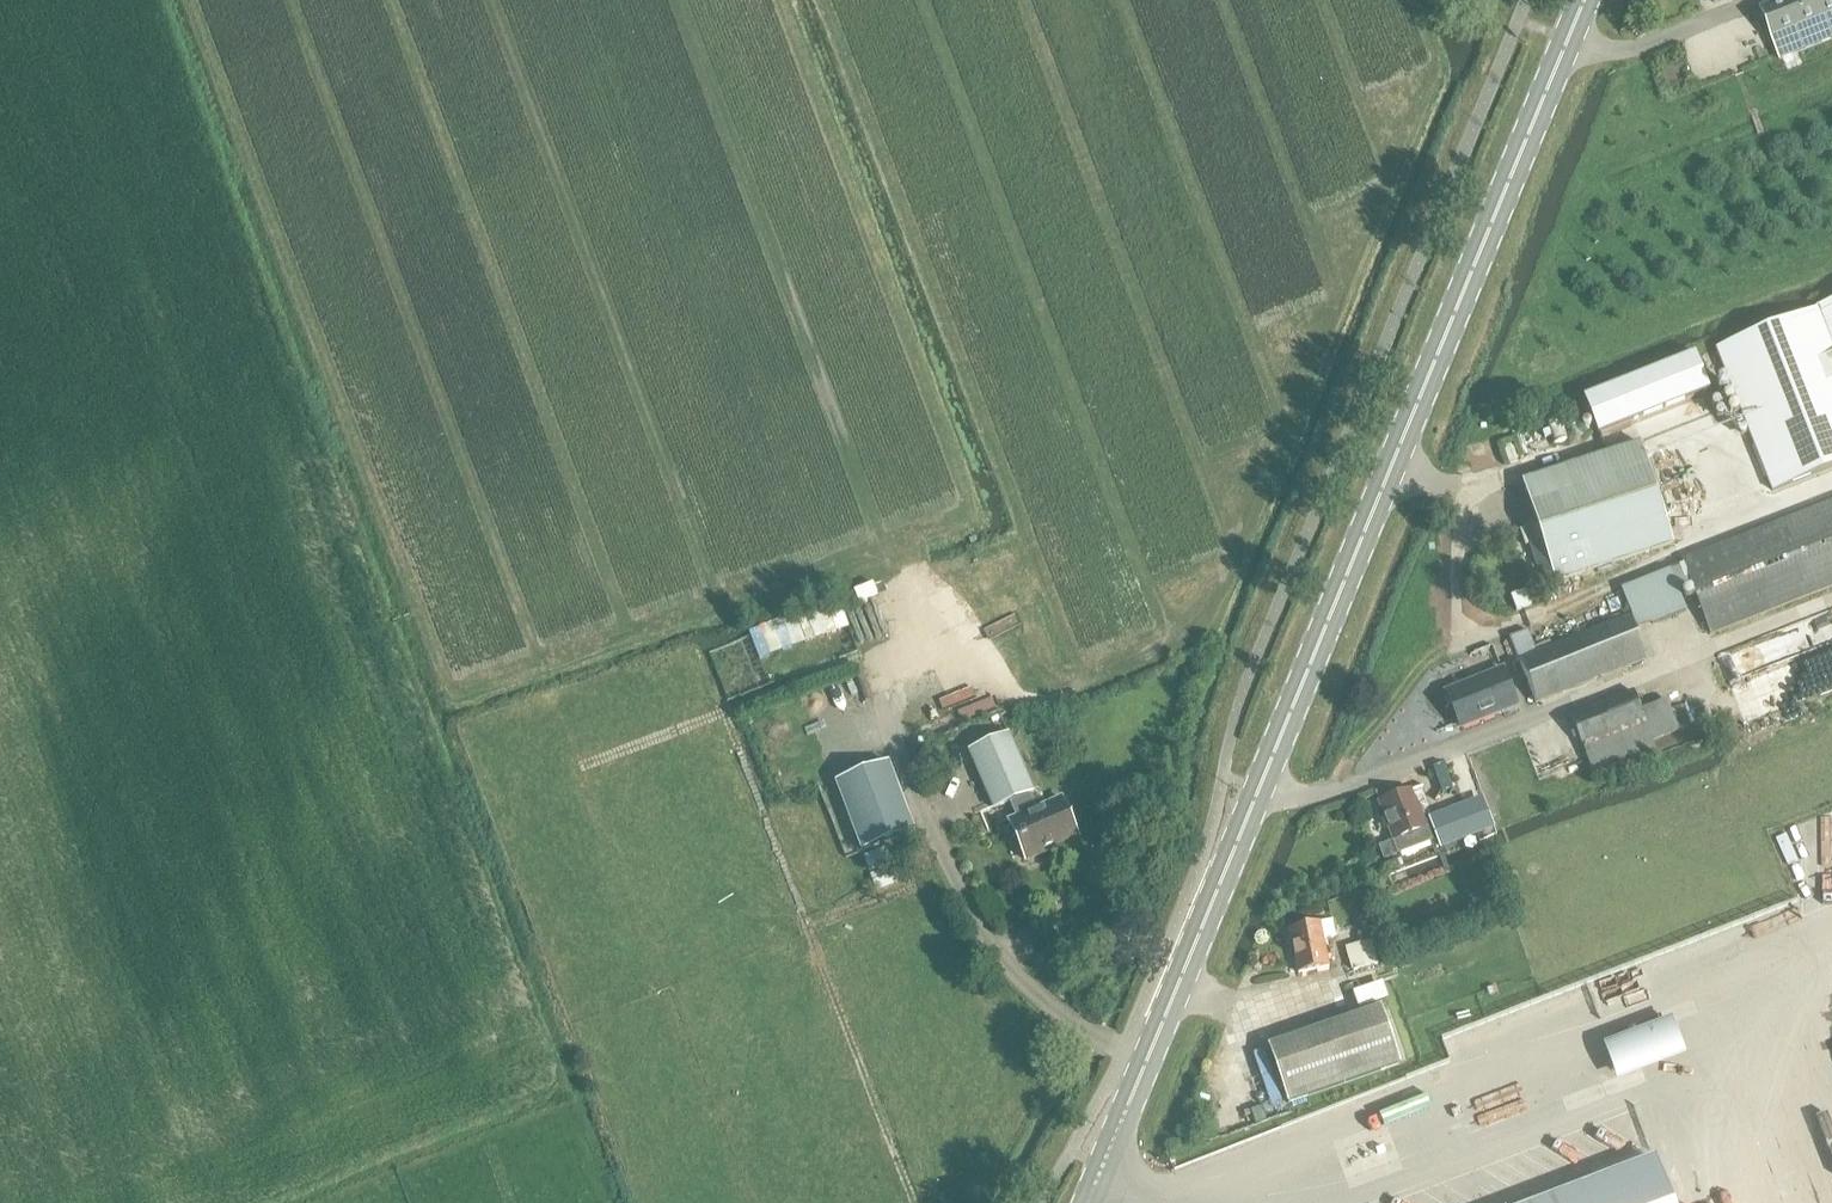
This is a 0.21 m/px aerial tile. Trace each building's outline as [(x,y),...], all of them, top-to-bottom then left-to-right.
[(1762,10),(1781,60),(1831,40),(1831,0),(1787,0),(1762,10)] [(1716,347),(1771,488),(1831,464),(1831,301),(1814,309),(1716,347)] [(1702,356),(1587,393),(1600,433),(1714,396),(1702,356)] [(1674,545),(1641,445),(1522,483),(1555,583),(1674,545)] [(1831,586),(1831,502),(1683,560),(1684,565),(1621,590),(1624,600),(1629,616),(1635,631),(1685,611),(1678,591),(1692,585),(1711,633),(1831,586)] [(1646,658),(1635,631),(1629,616),(1537,654),(1528,631),(1509,638),(1535,703),(1646,658)] [(757,653),(792,646),(787,619),(752,626),(757,653)] [(1461,727),(1516,705),(1502,671),(1447,693),(1461,727)] [(1640,710),(1633,693),(1571,717),(1582,744),(1596,779),(1658,755),(1653,742),(1679,731),(1668,701),(1640,710)] [(1037,810),(1031,795),(1035,793),(1010,736),(972,752),(996,809),(1012,802),(1019,818),(1011,822),(1028,861),(1080,839),(1063,799),(1037,810)] [(917,832),(891,764),(837,785),(863,852),(917,832)] [(1429,800),(1424,788),(1412,792),(1411,789),(1410,790),(1411,791),(1380,803),(1379,802),(1378,802),(1393,842),(1379,847),(1384,860),(1398,855),(1399,855),(1431,843),(1417,804),(1429,800)] [(1441,851),(1494,831),(1482,797),(1428,817),(1441,851)] [(1331,965),(1326,939),(1322,923),(1291,930),(1300,972),(1331,965)] [(1353,971),(1378,965),(1372,941),(1347,948),(1353,971)] [(1290,1101),(1402,1062),(1383,1006),(1270,1045),(1290,1101)] [(1670,1021),(1603,1047),(1615,1080),(1684,1055),(1670,1021)] [(1535,1202),(1671,1202),(1654,1158),(1535,1202)]
